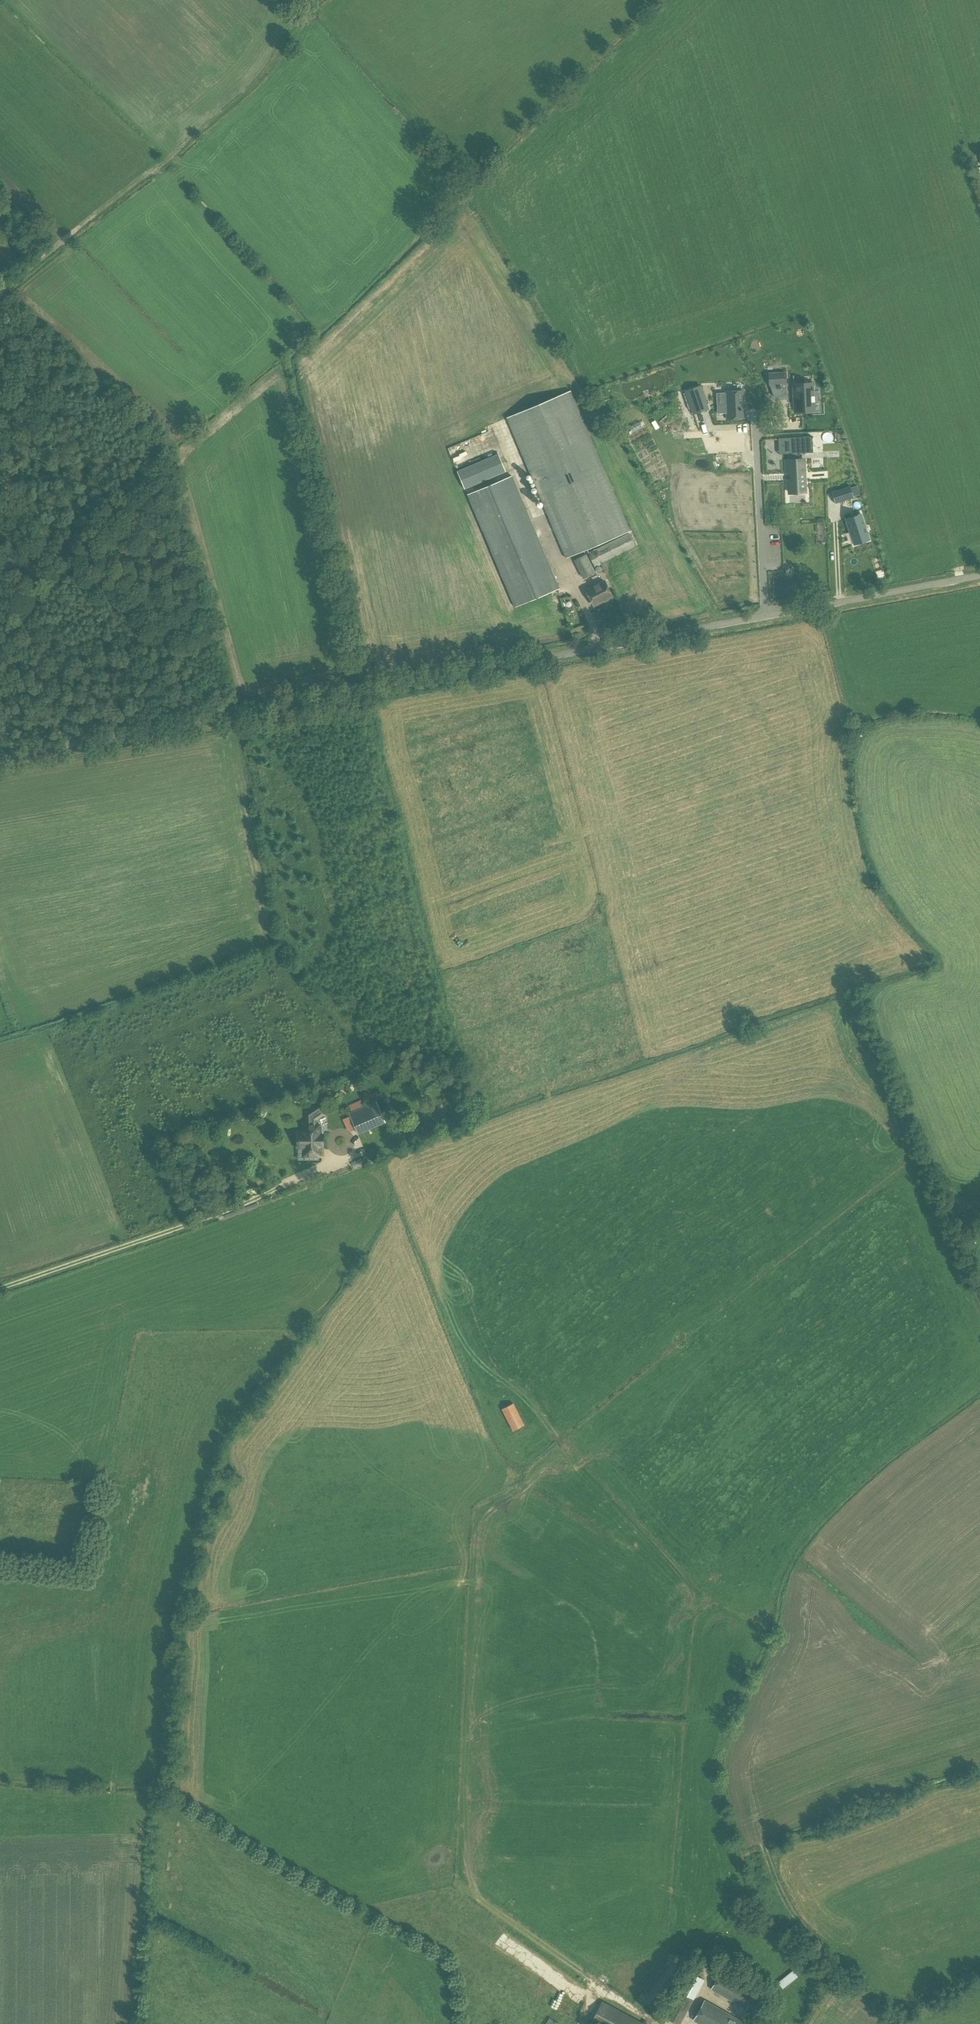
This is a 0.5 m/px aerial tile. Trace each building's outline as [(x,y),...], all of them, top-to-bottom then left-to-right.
[(785,373),(769,374),(770,385),(773,397),(786,397),(785,373)] [(796,403),(794,403),(795,412),(815,411),(814,404),(818,403),(818,391),(811,391),(811,385),(796,386),(796,403)] [(704,387),(689,392),(697,415),(711,410),(704,387)] [(566,558),(630,531),(571,391),(507,418),(566,558)] [(726,404),(718,404),(718,414),(726,414),(727,420),(746,419),(745,392),(726,393),(726,404)] [(478,433),(446,446),(450,455),(457,452),(460,459),(474,454),(471,449),(482,444),(478,433)] [(800,437),(778,438),(779,454),(788,454),(788,460),(786,460),(787,491),(804,490),(802,459),(798,459),(798,453),(801,453),(800,437)] [(815,442),(807,443),(808,452),(816,451),(815,442)] [(457,470),(465,488),(506,471),(498,453),(457,470)] [(841,459),(817,468),(821,478),(833,474),(835,479),(847,475),(841,459)] [(515,607),(547,593),(559,588),(512,476),(467,494),(515,607)] [(851,484),(824,493),(827,502),(854,494),(851,484)] [(688,493),(689,503),(712,501),(711,492),(688,493)] [(789,526),(815,522),(812,497),(785,501),(789,526)] [(863,510),(847,515),(857,544),(873,538),(863,510)] [(595,567),(636,546),(629,532),(588,553),(595,567)] [(829,550),(834,548),(830,539),(826,541),(829,550)] [(574,560),(583,579),(595,573),(586,554),(574,560)] [(594,605),(612,597),(604,581),(586,590),(594,605)] [(357,1132),(385,1119),(376,1100),(348,1112),(357,1132)] [(304,1133),(298,1133),(298,1148),(304,1148),(304,1156),(319,1156),(319,1146),(323,1146),(323,1135),(319,1135),(319,1125),(315,1125),(315,1119),(324,1113),(319,1106),(308,1113),(308,1125),(304,1125),(304,1133)] [(501,1409),(513,1431),(525,1425),(513,1403),(501,1409)] [(780,1987),(795,1975),(789,1969),(775,1981),(780,1987)] [(704,1979),(690,1971),(665,2016),(679,2023),(680,2023),(704,1979)] [(710,1989),(746,2009),(755,1993),(720,1973),(710,1989)] [(700,2023),(747,2023),(705,2000),(694,2021),(700,2023)] [(590,2023),(646,2023),(604,2001),(590,2023)]
